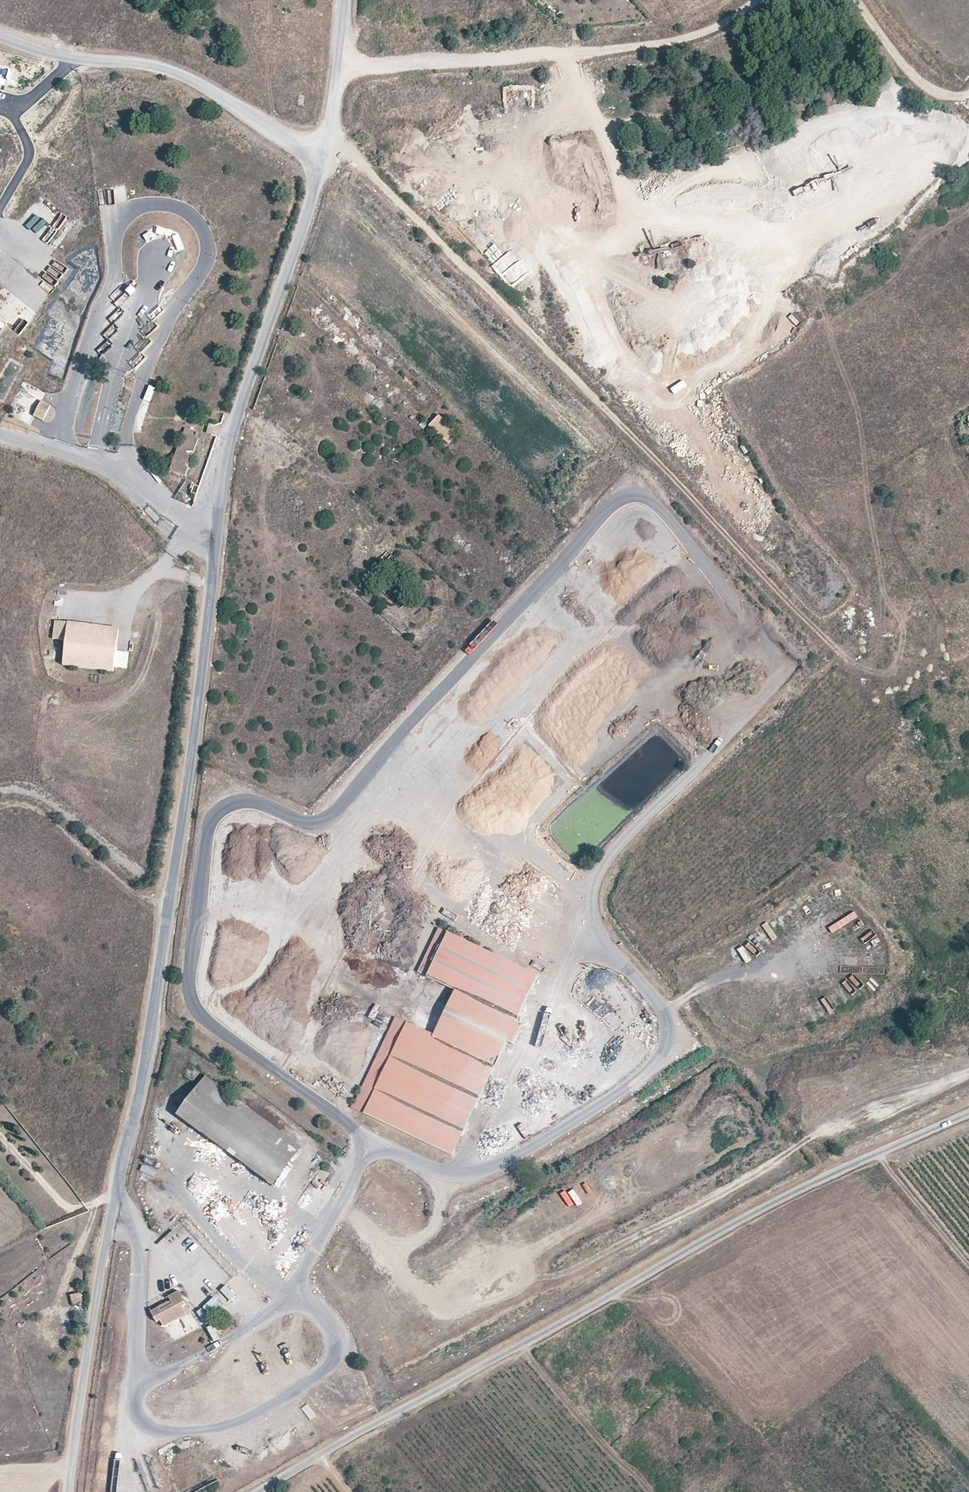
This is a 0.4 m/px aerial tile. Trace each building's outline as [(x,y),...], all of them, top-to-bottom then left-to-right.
[(41,229),(44,217),(36,215),(33,227),(41,229)] [(73,242),(86,238),(84,232),(71,236),(73,242)] [(17,305),(5,317),(17,328),(28,316),(17,305)] [(103,312),(110,321),(119,314),(112,305),(103,312)] [(147,385),(132,431),(140,433),(154,388),(147,385)] [(43,421),(50,406),(41,401),(34,416),(43,421)] [(459,435),(439,416),(429,426),(449,445),(459,435)] [(185,476),(198,439),(183,434),(170,471),(185,476)] [(115,651),(118,629),(54,622),(52,639),(65,641),(62,666),(113,672),(114,667),(115,651)] [(130,653),(115,651),(114,667),(128,669),(130,653)] [(523,738),(532,730),(527,723),(518,732),(523,738)] [(808,930),(819,941),(832,930),(821,918),(808,930)] [(777,944),(781,949),(806,928),(802,923),(777,944)] [(395,1018),(351,1109),(451,1157),(506,1043),(513,1046),(521,1029),(514,1026),(538,975),(438,928),(417,973),(454,991),(432,1036),(395,1018)] [(736,946),(745,963),(757,956),(751,944),(755,942),(752,937),(736,946)] [(729,950),(723,953),(729,966),(736,963),(729,950)] [(839,973),(835,976),(841,985),(846,982),(839,973)] [(828,990),(835,988),(830,974),(824,975),(828,990)] [(870,997),(880,987),(869,977),(859,987),(870,997)] [(617,1008),(631,1003),(627,991),(613,995),(617,1008)] [(839,1001),(826,1005),(830,1018),(843,1014),(839,1001)] [(742,1013),(746,1019),(759,1011),(756,1005),(742,1013)] [(303,1148),(206,1076),(177,1114),(274,1186),(303,1148)] [(140,1174),(154,1177),(155,1169),(141,1166),(140,1174)] [(562,1192),(568,1206),(579,1202),(572,1187),(562,1192)] [(539,1206),(527,1213),(535,1226),(547,1220),(539,1206)] [(515,1225),(509,1228),(516,1242),(522,1239),(515,1225)] [(508,1230),(502,1234),(509,1245),(515,1241),(508,1230)] [(187,1315),(186,1313),(183,1307),(187,1305),(179,1290),(169,1296),(171,1301),(173,1304),(161,1310),(159,1307),(152,1311),(157,1322),(161,1320),(165,1327),(180,1319),(187,1315)] [(82,1304),(80,1293),(71,1295),(73,1305),(82,1304)] [(204,1324),(223,1311),(214,1299),(196,1311),(204,1324)] [(161,1310),(173,1304),(171,1301),(159,1307),(161,1310)] [(201,1325),(193,1310),(186,1313),(187,1315),(180,1319),(187,1333),(201,1325)] [(208,1327),(213,1341),(219,1338),(215,1325),(208,1327)] [(396,1326),(387,1337),(392,1340),(401,1330),(396,1326)] [(345,1390),(342,1394),(355,1402),(358,1397),(345,1390)] [(308,1404),(301,1408),(310,1421),(316,1416),(308,1404)] [(260,1450),(267,1461),(273,1458),(266,1447),(260,1450)]
